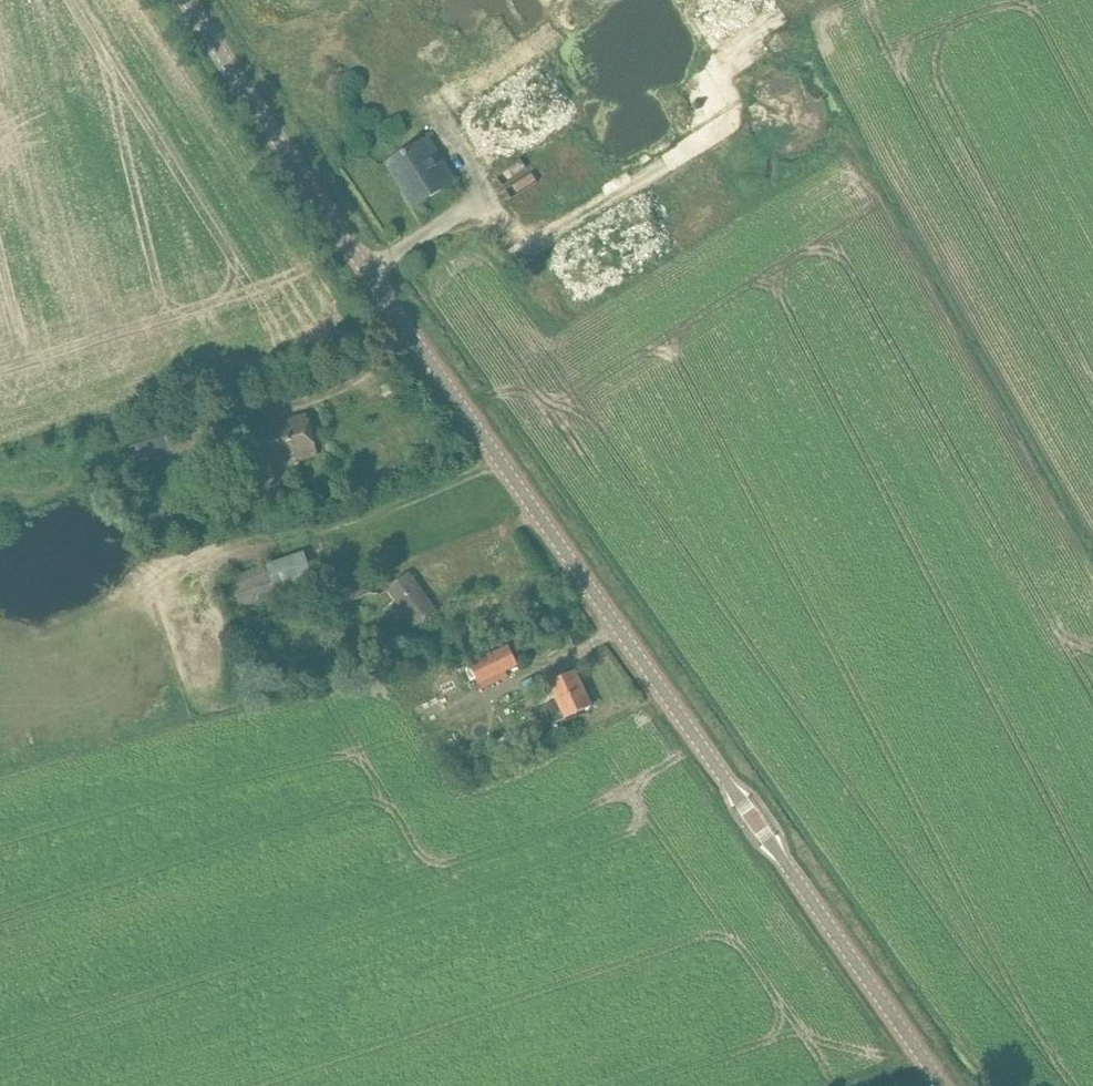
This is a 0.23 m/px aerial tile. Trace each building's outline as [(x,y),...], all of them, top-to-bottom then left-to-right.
[(431,159),(422,144),(389,164),(416,206),(454,182),(438,155),(431,159)] [(231,435),(215,440),(221,461),(229,459),(231,467),(239,465),(242,476),(296,461),(317,455),(306,414),(285,420),(231,435)] [(118,455),(108,458),(112,470),(122,467),(122,468),(170,454),(162,425),(113,439),(118,455)] [(437,611),(410,573),(388,590),(396,602),(384,610),(393,623),(405,614),(414,627),(437,611)] [(342,589),(329,594),(336,612),(340,620),(348,617),(345,609),(348,607),(347,603),(371,593),(365,577),(341,586),(342,589)] [(489,656),(458,671),(465,685),(477,679),(478,682),(479,683),(498,674),(506,671),(518,665),(509,646),(489,656)] [(592,707),(576,671),(550,683),(558,701),(544,707),(552,725),(592,707)]
